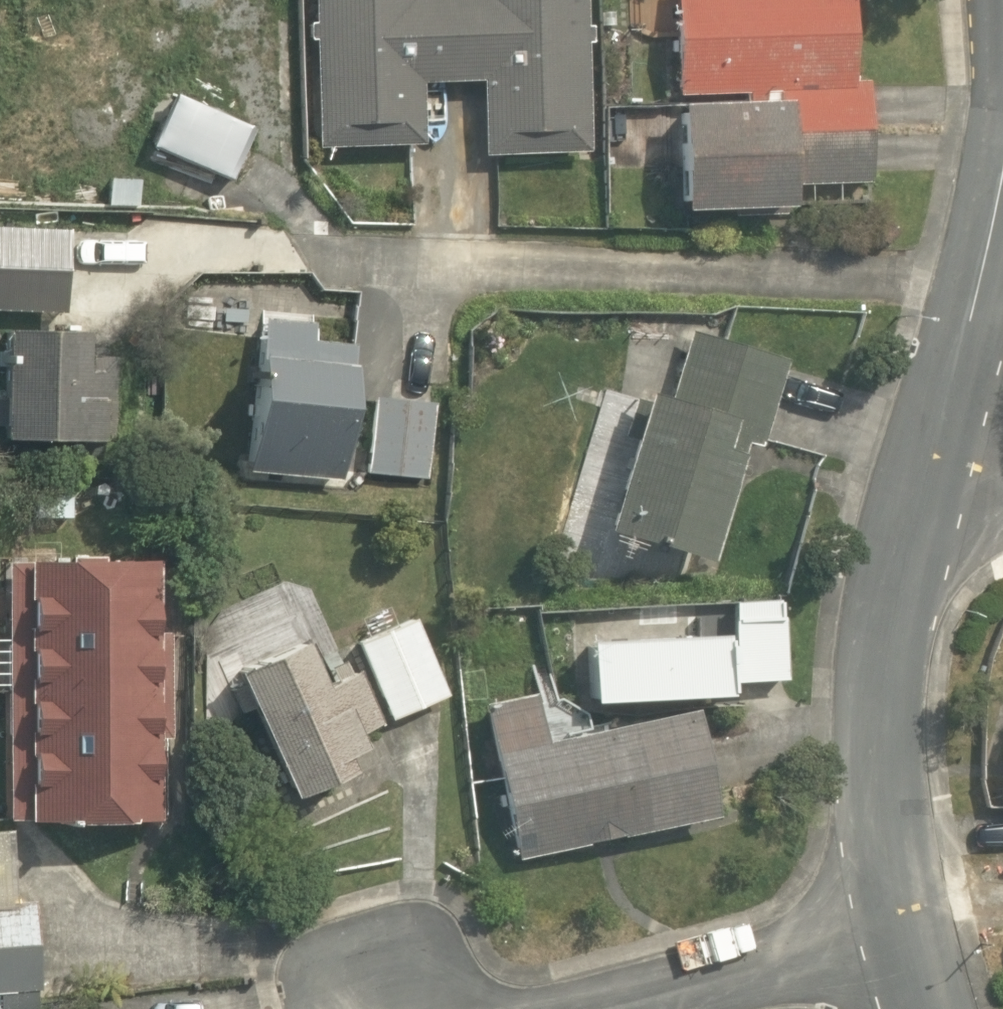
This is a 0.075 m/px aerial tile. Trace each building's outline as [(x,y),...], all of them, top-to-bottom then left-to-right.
[(290,0),(163,0),(132,73),(182,95),(155,157),(228,189),(260,117),(242,109),(290,0)] [(335,146),(441,139),(438,87),(487,83),(492,154),(606,147),(596,0),(325,0),(335,146)] [(671,218),(860,221),(864,0),(674,0),(671,218)] [(78,248),(75,289),(165,298),(169,257),(78,248)] [(128,328),(17,324),(13,447),(124,451),(128,328)] [(779,390),(680,350),(596,557),(695,597),(779,390)] [(377,364),(253,359),(250,466),(373,470),(377,364)] [(443,404),(386,397),(375,483),(433,490),(443,404)] [(167,570),(6,572),(10,834),(171,832),(167,570)] [(786,607),(598,623),(605,710),(793,694),(786,607)] [(425,617),(361,647),(401,730),(464,700),(425,617)] [(343,637),(250,678),(306,808),(400,768),(343,637)] [(567,699),(491,718),(530,873),(743,820),(716,709),(578,743),(567,699)] [(0,915),(0,995),(41,996),(43,916),(0,915)]
